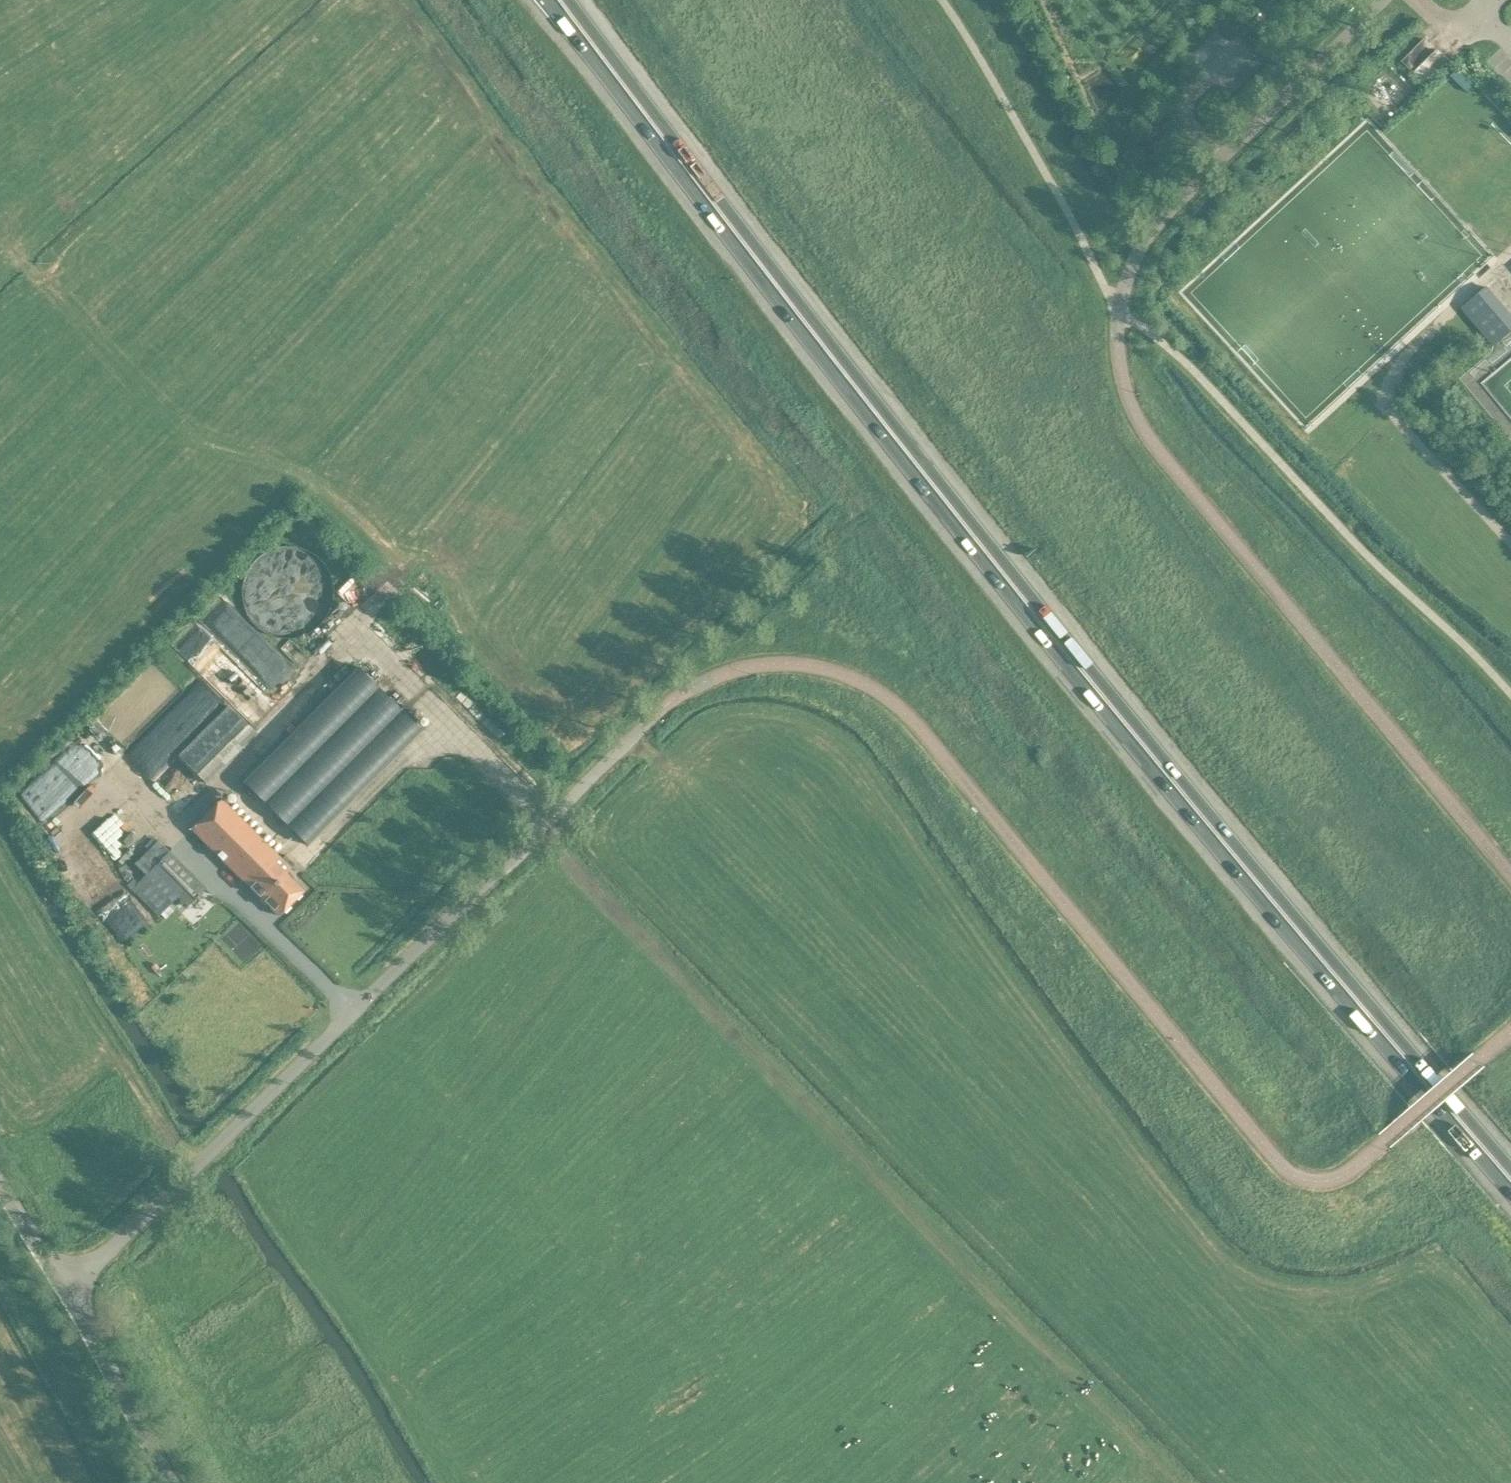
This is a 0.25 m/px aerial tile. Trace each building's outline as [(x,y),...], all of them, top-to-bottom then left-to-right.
[(1484,289),(1461,308),(1493,345),(1510,329),(1510,315),(1487,286),(1484,289)] [(273,635),(289,638),(304,635),(318,628),(329,616),(335,601),(335,585),(330,570),(320,557),(307,549),(291,545),(275,547),(262,553),(252,563),(245,576),(243,589),(244,603),(250,616),(259,627),(273,635)] [(222,594),(198,610),(205,621),(230,604),(222,594)] [(358,666),(243,781),(307,844),(421,729),(358,666)] [(228,705),(178,756),(206,782),(255,732),(228,705)] [(63,765),(18,796),(57,851),(114,812),(93,781),(80,790),(63,765)] [(290,868),(221,798),(191,828),(278,915),(303,890),(286,872),(290,868)] [(113,867),(129,854),(105,825),(89,838),(113,867)] [(205,887),(168,851),(153,836),(143,846),(147,850),(134,863),(145,874),(131,889),(158,916),(160,913),(165,918),(174,909),(169,904),(177,896),(187,906),(205,887)] [(61,861),(124,939),(144,923),(80,845),(61,861)]
